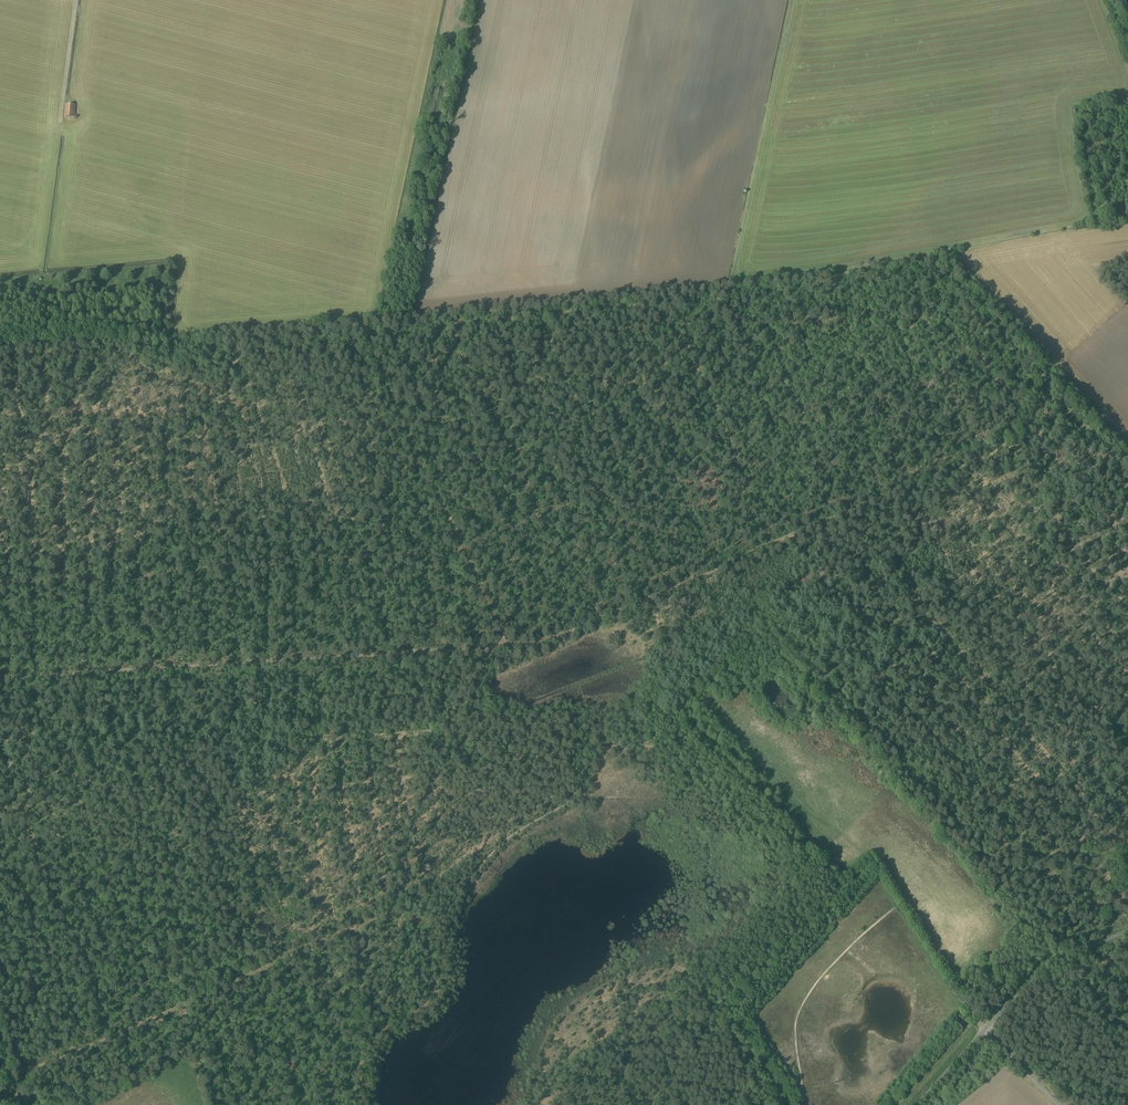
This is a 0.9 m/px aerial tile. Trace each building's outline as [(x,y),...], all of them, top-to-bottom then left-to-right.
[(75,105),(65,104),(64,117),(74,118),(75,105)]
